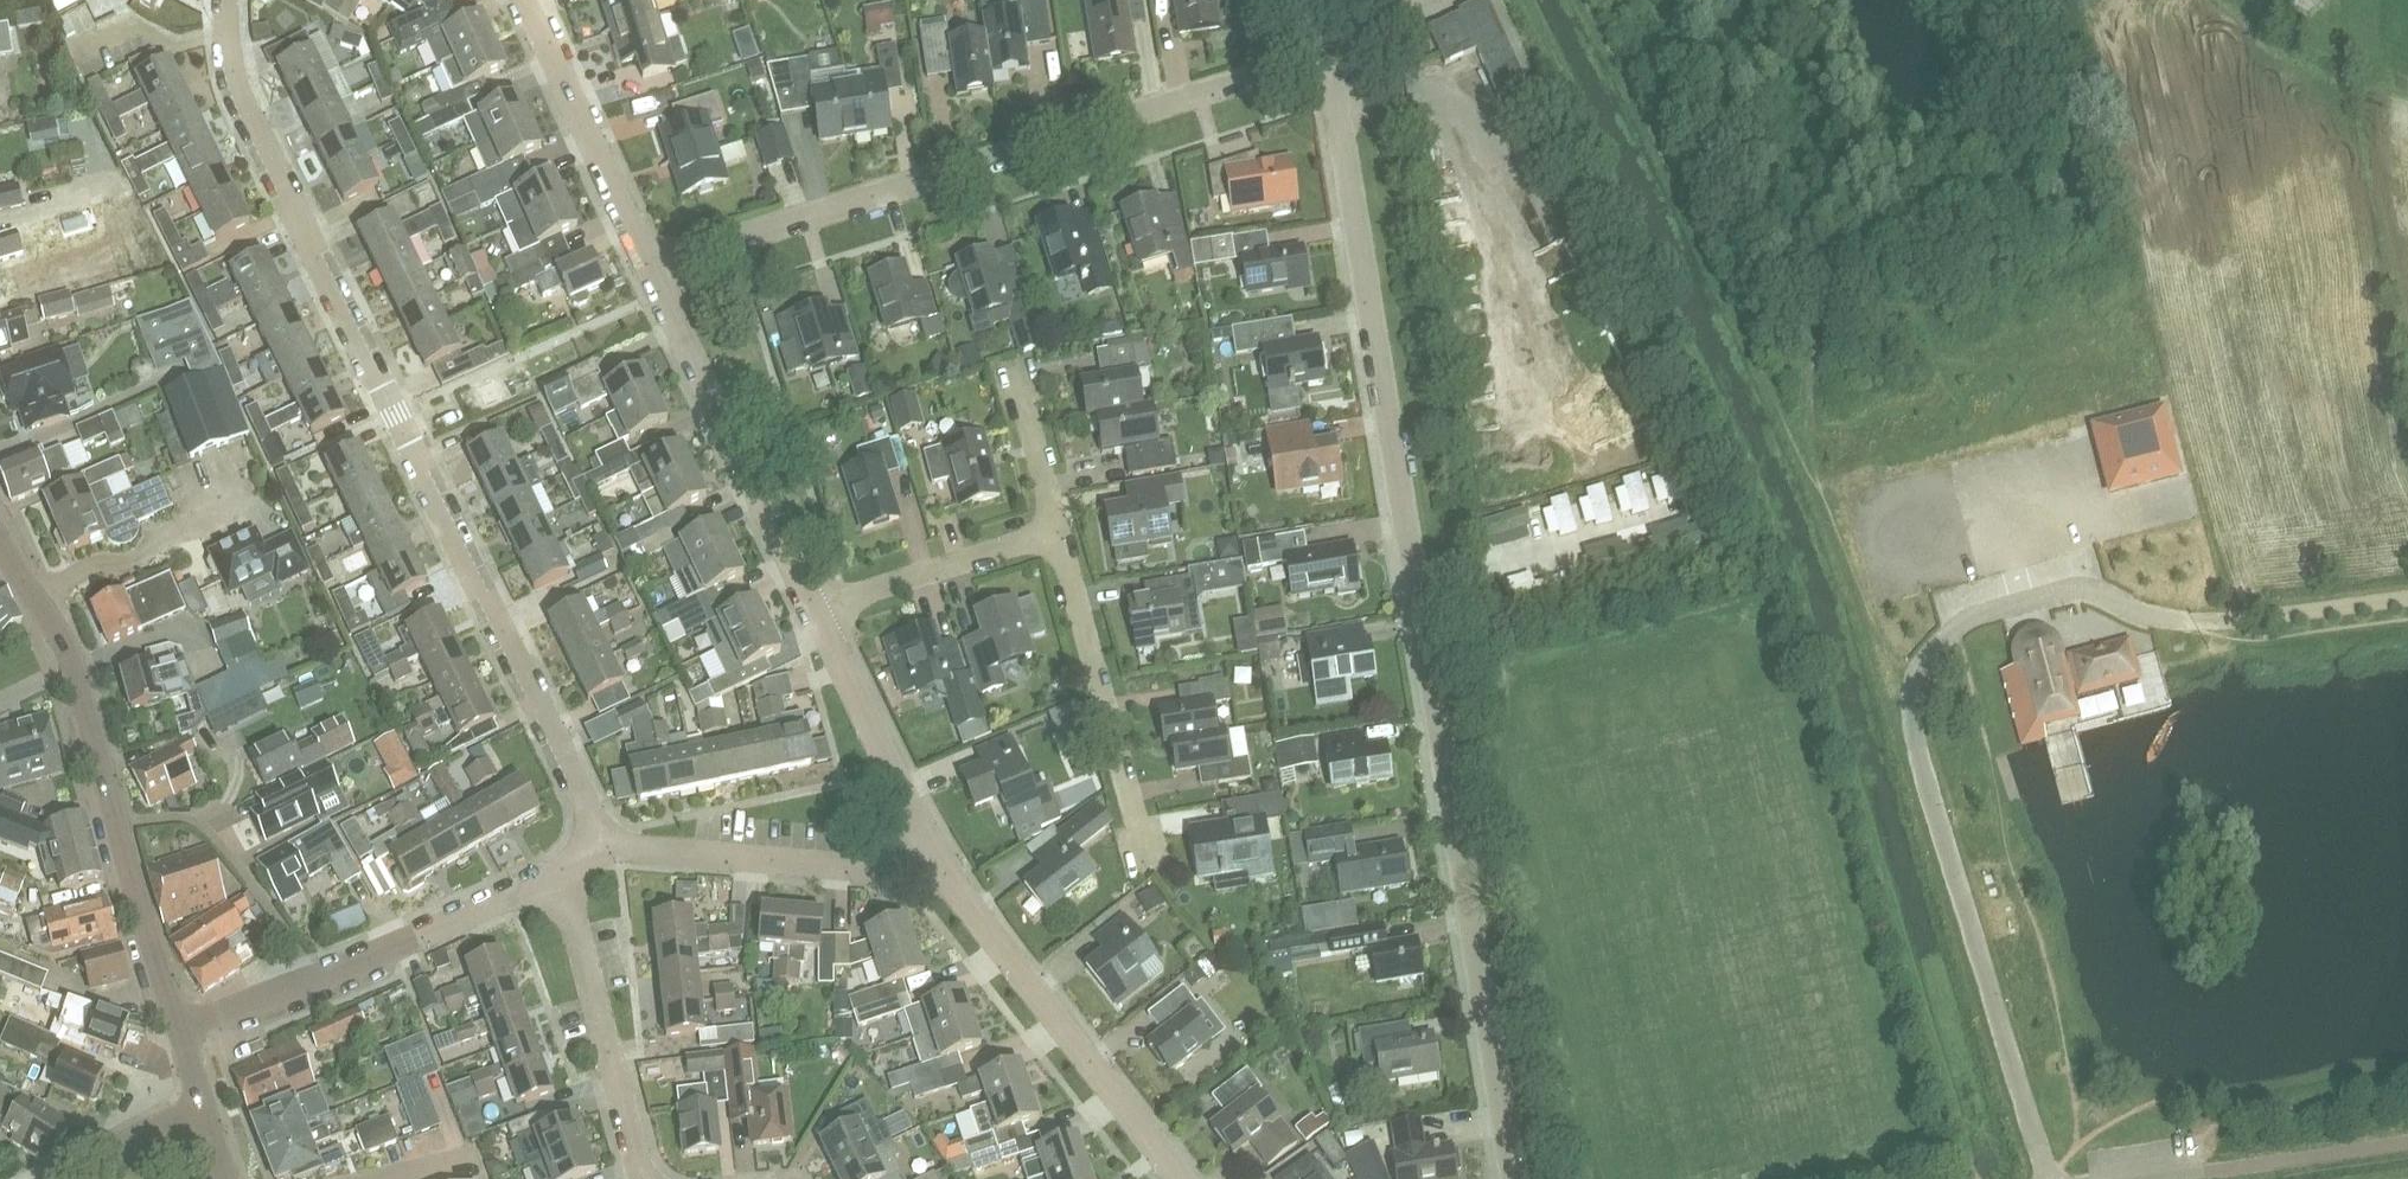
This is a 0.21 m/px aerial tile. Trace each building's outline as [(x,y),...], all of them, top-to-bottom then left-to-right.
[(87,3),(85,0),(50,0),(54,12),(56,18),(87,3)] [(161,0),(136,0),(155,10),(161,0)] [(346,0),(327,0),(323,7),(336,15),(346,0)] [(336,15),(348,23),(362,0),(346,0),(336,15)] [(391,8),(396,0),(379,0),(391,8)] [(450,0),(396,0),(392,6),(407,18),(388,26),(395,40),(423,28),(456,10),(450,0)] [(612,32),(657,17),(652,0),(602,0),(612,32)] [(985,36),(991,74),(1028,69),(1024,45),(1023,38),(1049,34),(1044,0),(1016,0),(1019,15),(983,20),(985,36)] [(1134,55),(1130,26),(1147,23),(1143,0),(1086,0),(1096,61),(1134,55)] [(1180,33),(1220,27),(1216,0),(1174,0),(1180,33)] [(1487,0),(1479,0),(1458,10),(1459,13),(1428,28),(1444,65),(1476,50),(1496,95),(1525,82),(1487,0)] [(868,35),(881,33),(881,28),(894,25),(890,3),(863,9),(868,35)] [(18,29),(44,25),(41,10),(15,14),(18,29)] [(463,25),(456,10),(423,28),(395,40),(401,54),(429,41),(444,35),(455,59),(494,42),(482,16),(463,25)] [(665,42),(657,17),(612,32),(622,64),(639,58),(644,75),(642,76),(643,79),(673,69),(673,68),(687,64),(679,38),(665,42)] [(946,24),(945,18),(921,22),(921,27),(928,76),(953,72),(957,95),(993,90),(991,74),(985,36),(949,41),(946,24)] [(12,54),(7,25),(0,27),(0,56),(12,54)] [(359,51),(364,38),(345,32),(341,45),(359,51)] [(292,94),(324,78),(311,52),(313,51),(305,34),(287,43),(295,58),(278,66),(292,94)] [(494,42),(455,59),(440,66),(441,67),(452,92),(462,88),(467,85),(505,68),(494,42)] [(754,45),(738,50),(742,65),(759,59),(754,45)] [(902,87),(896,45),(877,48),(880,69),(863,72),(864,84),(865,89),(848,91),(856,135),(891,130),(885,90),(902,87)] [(766,65),(767,65),(777,64),(776,58),(768,53),(763,54),(766,65)] [(814,92),(809,59),(790,62),(789,61),(777,64),(767,65),(779,109),(796,106),(796,104),(814,102),(820,141),(856,135),(848,91),(833,94),(832,89),(814,92)] [(150,105),(183,89),(169,61),(136,78),(143,92),(112,107),(110,102),(100,107),(108,125),(118,120),(149,104),(150,105)] [(375,85),(387,80),(385,75),(380,63),(368,68),(375,85)] [(387,80),(390,86),(403,80),(398,69),(385,75),(387,80)] [(305,120),(337,104),(324,78),(292,94),(305,120)] [(382,103),(395,98),(390,86),(387,80),(375,85),(382,103)] [(468,101),(462,88),(452,92),(433,101),(439,114),(468,101)] [(163,132),(196,116),(183,89),(150,105),(163,132)] [(464,119),(476,146),(492,139),(530,121),(518,95),(479,112),(474,115),(468,101),(439,114),(434,116),(427,119),(414,126),(421,139),(445,127),(464,119)] [(672,163),(717,149),(709,125),(723,120),(715,95),(673,108),(678,126),(662,131),(672,163)] [(318,147),(350,131),(337,104),(305,120),(318,147)] [(176,159),(209,143),(196,116),(163,132),(169,145),(135,162),(142,175),(176,158),(176,159)] [(55,119),(27,124),(31,146),(59,141),(55,119)] [(397,142),(409,136),(400,119),(388,125),(397,142)] [(116,141),(126,136),(118,120),(108,125),(116,141)] [(492,139),(476,146),(488,172),(498,167),(498,168),(503,165),(542,147),(530,121),(492,139)] [(768,169),(794,160),(784,128),(757,136),(768,169)] [(331,174),(364,158),(350,131),(318,147),(331,174)] [(408,166),(419,161),(416,154),(417,153),(409,136),(397,142),(405,159),(408,166)] [(189,186),(223,170),(209,143),(176,159),(189,186)] [(701,195),(714,190),(714,185),(728,181),(717,149),(672,163),(683,195),(698,191),(701,195)] [(1248,166),(1247,157),(1209,168),(1214,199),(1233,196),(1235,212),(1294,203),(1287,160),(1248,166)] [(345,201),(377,185),(364,158),(331,174),(345,201)] [(122,165),(130,182),(142,176),(142,175),(135,162),(134,159),(122,165)] [(475,193),(504,180),(498,168),(498,167),(469,180),(475,193)] [(203,213),(236,196),(223,170),(189,186),(203,213)] [(566,201),(554,174),(510,194),(504,180),(475,193),(481,207),(501,198),(514,225),(528,219),(566,201)] [(138,198),(150,192),(142,176),(130,182),(138,198)] [(23,206),(18,185),(0,189),(0,211),(23,206)] [(451,188),(441,193),(447,206),(458,201),(451,188)] [(216,240),(249,224),(236,196),(203,213),(216,240)] [(1162,221),(1155,200),(1123,210),(1140,264),(1166,256),(1172,274),(1192,267),(1176,217),(1162,221)] [(528,219),(514,225),(506,228),(519,255),(534,248),(540,246),(540,244),(578,227),(566,201),(528,219)] [(430,210),(437,227),(449,221),(442,205),(430,210)] [(192,218),(186,207),(169,216),(166,209),(154,216),(162,232),(174,227),(175,227),(192,218)] [(1077,236),(1070,214),(1038,224),(1055,279),(1080,271),(1087,294),(1109,287),(1092,232),(1077,236)] [(406,242),(394,218),(392,215),(359,231),(373,259),(406,242)] [(445,245),(457,240),(449,221),(437,227),(445,245)] [(76,223),(26,234),(29,248),(79,235),(76,223)] [(182,242),(175,227),(174,227),(162,232),(183,273),(211,260),(203,244),(191,249),(187,240),(182,242)] [(23,256),(16,233),(0,239),(0,264),(23,256)] [(1269,253),(1266,234),(1232,239),(1235,260),(1243,259),(1248,292),(1306,283),(1301,248),(1269,253)] [(419,236),(406,242),(373,259),(386,286),(419,269),(433,263),(419,236)] [(476,241),(473,236),(464,240),(467,245),(476,241)] [(1194,267),(1214,264),(1210,240),(1191,244),(1194,267)] [(456,285),(466,281),(466,280),(478,274),(471,258),(472,258),(467,248),(444,258),(456,285)] [(511,274),(540,261),(534,248),(505,261),(511,274)] [(997,274),(990,252),(958,262),(963,277),(959,278),(956,284),(959,294),(965,297),(969,296),(975,317),(1021,302),(1011,270),(997,274)] [(245,298),(278,281),(264,254),(231,270),(239,286),(232,289),(229,282),(207,292),(208,294),(196,300),(205,316),(217,311),(218,312),(245,298)] [(605,285),(592,256),(547,275),(542,263),(541,263),(540,261),(511,274),(512,276),(495,284),(501,298),(538,281),(544,295),(565,286),(571,300),(572,299),(574,304),(580,306),(588,302),(590,297),(587,293),(605,285)] [(910,288),(903,266),(871,276),(888,330),(934,316),(924,283),(910,288)] [(399,313),(433,296),(419,269),(386,286),(399,313)] [(484,289),(495,284),(498,282),(492,270),(479,276),(478,276),(481,282),(484,289)] [(473,298),(486,293),(484,289),(481,282),(478,276),(479,276),(478,274),(466,280),(466,281),(473,298)] [(258,325),(291,308),(278,281),(245,298),(258,325)] [(45,320),(75,311),(71,298),(69,292),(40,300),(45,320)] [(89,293),(71,298),(75,311),(76,315),(94,310),(89,293)] [(412,340),(446,323),(433,296),(399,313),(412,340)] [(223,368),(191,301),(165,311),(173,331),(178,329),(190,359),(185,361),(193,380),(223,368)] [(826,306),(780,320),(789,349),(781,351),(788,373),(810,366),(811,370),(857,355),(849,329),(835,334),(826,306)] [(271,352),(305,335),(291,308),(258,325),(271,352)] [(214,334),(226,328),(218,312),(217,311),(205,316),(214,334)] [(772,313),(761,317),(768,337),(779,333),(772,313)] [(0,317),(0,354),(11,350),(7,341),(26,335),(21,320),(3,326),(0,317)] [(1109,319),(1113,334),(1124,331),(1120,317),(1109,319)] [(1269,322),(1232,328),(1236,354),(1263,349),(1269,390),(1323,381),(1316,339),(1295,343),(1273,346),(1269,322)] [(426,367),(459,351),(446,323),(412,340),(426,367)] [(1223,340),(1221,330),(1211,332),(1213,342),(1223,340)] [(284,379),(318,362),(305,335),(271,352),(284,379)] [(1100,377),(1079,381),(1086,417),(1094,416),(1144,408),(1138,371),(1150,369),(1145,342),(1143,337),(1124,340),(1125,346),(1108,349),(1112,375),(1100,377)] [(1558,339),(1544,348),(1553,361),(1567,352),(1558,339)] [(509,356),(503,344),(485,351),(484,347),(456,359),(464,376),(509,356)] [(960,373),(979,367),(973,348),(954,354),(960,373)] [(219,354),(226,371),(238,367),(231,349),(219,354)] [(71,387),(59,351),(25,362),(27,367),(2,375),(4,383),(0,387),(0,389),(3,399),(10,400),(12,406),(71,387)] [(943,377),(952,364),(937,355),(929,367),(943,377)] [(144,383),(151,379),(154,371),(150,364),(142,362),(135,366),(133,373),(137,380),(144,383)] [(298,406),(331,389),(318,362),(284,379),(298,406)] [(238,367),(226,371),(234,389),(241,386),(243,386),(244,385),(238,367)] [(857,400),(874,394),(866,367),(848,373),(857,400)] [(656,393),(644,368),(606,386),(600,374),(572,387),(580,404),(582,408),(610,395),(617,412),(656,393)] [(192,458),(229,443),(249,435),(238,404),(239,404),(233,389),(232,390),(224,369),(166,392),(192,458)] [(568,389),(562,376),(541,386),(548,400),(555,416),(580,404),(572,387),(568,389)] [(67,418),(61,398),(73,394),(71,387),(12,406),(14,412),(21,409),(28,430),(67,418)] [(311,433),(345,417),(331,389),(298,406),(266,421),(254,427),(272,466),(289,458),(279,436),(274,438),(272,434),(304,419),(311,433)] [(668,420),(656,393),(617,412),(618,413),(606,419),(607,420),(606,420),(611,430),(612,430),(623,424),(630,438),(668,420)] [(897,431),(921,425),(913,395),(890,401),(897,431)] [(254,427),(266,421),(258,404),(245,410),(254,427)] [(1144,408),(1094,416),(1101,453),(1124,449),(1137,447),(1142,473),(1176,467),(1171,440),(1159,442),(1153,406),(1144,408)] [(873,423),(885,419),(881,407),(870,411),(873,423)] [(2179,475),(2162,410),(2093,428),(2110,493),(2179,475)] [(125,441),(113,412),(76,428),(84,445),(106,435),(110,447),(125,441)] [(160,428),(167,445),(179,441),(172,423),(169,415),(157,420),(160,428)] [(1293,425),(1267,429),(1277,491),(1340,481),(1334,442),(1313,446),(1297,448),(1293,425)] [(549,448),(561,443),(553,426),(541,431),(549,448)] [(1000,496),(983,435),(924,451),(932,484),(951,478),(959,507),(1000,496)] [(482,480),(515,465),(501,437),(468,453),(482,480)] [(863,530),(898,518),(885,475),(899,470),(889,439),(856,449),(861,465),(844,471),(863,530)] [(602,468),(631,454),(624,440),(595,454),(597,456),(602,468)] [(558,465),(570,460),(561,443),(549,448),(558,465)] [(630,471),(642,496),(656,489),(694,470),(682,445),(644,463),(644,464),(637,467),(630,471)] [(63,446),(39,456),(37,450),(0,464),(0,472),(12,502),(51,487),(49,481),(73,471),(63,446)] [(339,490),(373,474),(359,446),(326,463),(339,490)] [(1228,468),(1238,466),(1235,448),(1225,450),(1228,468)] [(1207,452),(1210,468),(1225,465),(1223,450),(1207,452)] [(608,481),(630,471),(637,467),(631,454),(602,468),(602,469),(594,472),(584,477),(589,488),(599,483),(600,486),(609,482),(608,481)] [(57,525),(94,509),(86,491),(126,474),(120,460),(79,477),(81,483),(46,499),(57,525)] [(495,507),(528,491),(515,465),(482,480),(495,507)] [(1661,471),(1671,505),(1686,501),(1677,467),(1661,471)] [(289,502),(302,496),(288,468),(276,474),(289,502)] [(642,496),(654,521),(635,530),(641,543),(669,530),(669,532),(691,521),(684,507),(707,496),(694,470),(656,489),(642,496)] [(352,517),(386,501),(373,474),(339,490),(352,517)] [(573,483),(581,499),(592,494),(589,488),(584,477),(573,483)] [(1625,481),(1634,514),(1650,510),(1641,477),(1625,481)] [(1111,548),(1170,539),(1164,503),(1182,501),(1179,480),(1125,489),(1128,508),(1106,512),(1111,548)] [(137,522),(170,508),(158,481),(94,509),(57,525),(60,532),(57,533),(56,536),(61,549),(64,550),(68,549),(69,552),(105,536),(102,528),(134,515),(137,522)] [(1588,491),(1597,524),(1612,520),(1603,487),(1588,491)] [(508,534),(541,518),(528,491),(495,507),(508,534)] [(592,494),(581,499),(589,517),(601,511),(592,494)] [(302,530),(315,524),(302,496),(289,502),(302,530)] [(1552,502),(1561,536),(1576,532),(1567,498),(1552,502)] [(354,550),(399,528),(386,501),(352,517),(360,533),(348,538),(354,550)] [(1524,514),(1485,524),(1489,541),(1529,530),(1524,514)] [(521,561),(554,545),(541,518),(508,534),(521,561)] [(662,550),(675,575),(693,566),(732,548),(719,521),(680,540),(675,542),(675,544),(662,550)] [(412,555),(399,528),(354,550),(354,551),(366,546),(379,571),(412,555)] [(1651,543),(1656,560),(1711,546),(1706,528),(1651,543)] [(675,542),(669,532),(669,530),(641,543),(648,557),(662,550),(675,544),(675,542)] [(601,554),(602,557),(615,551),(606,533),(594,539),(601,554)] [(1303,533),(1266,539),(1257,541),(1242,543),(1247,570),(1261,568),(1287,563),(1292,595),(1358,584),(1351,544),(1306,552),(1303,533)] [(266,558),(255,535),(212,555),(213,558),(210,559),(208,565),(213,575),(219,577),(221,576),(230,594),(284,568),(289,580),(307,571),(291,537),(273,545),(276,553),(266,558)] [(1238,557),(1235,540),(1223,541),(1217,550),(1219,560),(1238,557)] [(554,545),(521,561),(534,589),(567,573),(562,563),(554,545)] [(307,553),(315,570),(326,564),(318,547),(307,553)] [(675,575),(686,602),(700,595),(706,593),(706,592),(744,573),(732,548),(693,566),(675,575)] [(1585,563),(1590,580),(1638,567),(1633,550),(1585,563)] [(608,570),(602,557),(601,554),(575,567),(573,568),(575,571),(580,583),(608,570)] [(392,599),(426,583),(412,555),(379,571),(392,599)] [(1202,592),(1244,585),(1240,561),(1198,568),(1202,592)] [(326,564),(315,570),(323,587),(334,581),(326,564)] [(109,644),(149,627),(186,612),(170,574),(151,582),(93,607),(109,644)] [(1136,642),(1183,635),(1177,598),(1196,595),(1193,576),(1158,582),(1160,597),(1129,602),(1136,642)] [(207,609),(193,579),(177,586),(187,609),(195,615),(207,609)] [(0,583),(0,632),(2,634),(23,622),(12,604),(13,603),(3,586),(2,587),(0,583)] [(332,595),(345,621),(357,615),(345,589),(332,595)] [(664,628),(678,621),(706,607),(700,595),(686,602),(657,615),(664,628)] [(760,607),(756,599),(712,620),(706,607),(678,621),(684,634),(705,625),(709,632),(706,633),(714,652),(769,626),(768,624),(772,621),(764,605),(760,607)] [(548,618),(561,646),(596,629),(591,619),(583,601),(548,618)] [(983,693),(1003,687),(998,668),(1031,658),(1013,601),(977,612),(984,635),(966,640),(983,693)] [(604,612),(609,624),(626,616),(621,604),(604,612)] [(1252,613),(1255,633),(1256,640),(1277,636),(1285,635),(1280,608),(1252,613)] [(407,663),(420,657),(455,640),(442,613),(407,630),(399,633),(407,649),(401,652),(384,660),(390,672),(406,664),(407,663)] [(616,637),(633,628),(628,615),(626,616),(609,624),(616,637)] [(216,647),(229,642),(239,674),(248,671),(265,665),(253,633),(252,634),(245,616),(210,629),(216,647)] [(782,642),(774,625),(770,627),(769,626),(714,652),(721,665),(737,657),(743,670),(781,651),(778,644),(782,642)] [(917,692),(936,686),(938,694),(955,703),(962,724),(957,725),(957,727),(962,725),(967,742),(963,744),(963,745),(992,734),(972,672),(963,675),(953,644),(938,649),(931,627),(885,642),(894,669),(908,665),(917,692)] [(574,673),(609,656),(597,630),(596,629),(561,646),(574,673)] [(1352,702),(1349,680),(1372,676),(1367,643),(1343,647),(1341,632),(1308,638),(1316,685),(1319,707),(1352,702)] [(332,652),(344,647),(338,633),(326,639),(332,652)] [(1256,640),(1255,633),(1238,636),(1240,648),(1257,645),(1256,640)] [(1256,640),(1257,645),(1260,664),(1281,660),(1277,636),(1256,640)] [(2002,672),(2022,747),(2046,740),(2040,718),(2069,710),(2065,696),(2077,692),(2078,696),(2117,686),(2140,680),(2134,659),(2129,641),(2068,657),(2069,661),(2057,664),(2053,649),(2049,643),(2043,639),(2025,644),(2022,650),(2022,658),(2024,666),(2002,672)] [(420,657),(426,669),(433,683),(468,666),(455,640),(420,657)] [(629,663),(646,654),(640,641),(622,650),(629,663)] [(197,695),(187,672),(182,649),(169,645),(149,651),(152,665),(122,673),(131,708),(163,700),(164,704),(197,695)] [(587,701),(622,684),(609,656),(574,673),(587,701)] [(293,661),(277,661),(278,683),(294,682),(293,661)] [(412,676),(406,664),(390,672),(396,684),(412,676)] [(481,693),(468,666),(433,683),(440,698),(446,710),(481,693)] [(715,698),(744,685),(737,671),(709,685),(715,698)] [(776,734),(784,772),(813,766),(803,713),(787,716),(783,700),(794,697),(789,676),(765,682),(764,682),(769,702),(773,719),(776,734)] [(1164,741),(1172,740),(1213,733),(1208,704),(1231,701),(1228,680),(1195,685),(1198,704),(1159,710),(1164,741)] [(764,682),(754,687),(757,704),(769,702),(764,682)] [(715,698),(709,685),(689,694),(695,708),(715,698)] [(316,686),(297,693),(303,709),(322,701),(316,686)] [(416,725),(403,732),(409,744),(422,737),(440,729),(440,730),(452,723),(464,748),(484,738),(484,737),(479,727),(494,720),(497,718),(498,714),(493,703),(489,702),(486,704),(481,693),(446,710),(433,716),(432,717),(416,724),(416,725)] [(1068,758),(1086,750),(1074,723),(1083,719),(1075,701),(1048,712),(1068,758)] [(249,719),(241,702),(224,710),(232,727),(249,719)] [(769,702),(757,704),(756,704),(761,722),(773,719),(769,702)] [(622,730),(649,717),(643,704),(616,717),(622,730)] [(416,724),(432,717),(426,705),(410,713),(416,724)] [(715,733),(729,731),(725,711),(711,714),(715,733)] [(702,736),(715,733),(711,714),(699,716),(702,736)] [(55,744),(47,716),(0,730),(0,760),(55,744)] [(754,778),(784,772),(776,734),(773,719),(761,722),(764,736),(747,740),(754,778)] [(696,790),(688,752),(685,736),(670,739),(667,722),(652,725),(667,796),(696,790)] [(637,802),(667,796),(652,725),(640,728),(643,746),(626,749),(637,802)] [(1213,733),(1172,740),(1176,770),(1215,764),(1218,784),(1251,778),(1248,757),(1233,760),(1228,731),(1221,732),(1213,733)] [(294,750),(287,735),(250,753),(266,787),(303,769),(303,768),(320,759),(312,741),(294,750)] [(1362,751),(1360,735),(1326,741),(1333,789),(1390,780),(1385,747),(1362,751)] [(151,807),(195,784),(182,759),(197,751),(189,736),(130,767),(151,807)] [(389,769),(405,761),(391,736),(376,744),(389,769)] [(236,737),(219,743),(224,756),(240,751),(236,737)] [(1281,771),(1319,765),(1314,738),(1276,744),(1281,771)] [(1034,797),(1009,739),(978,752),(983,765),(962,774),(975,806),(1001,795),(1020,842),(1042,833),(1040,828),(1059,820),(1047,791),(1034,797)] [(725,784),(754,778),(747,740),(717,746),(725,784)] [(63,772),(55,744),(0,760),(0,790),(63,772)] [(696,790),(725,784),(717,746),(688,752),(696,790)] [(487,782),(498,776),(489,759),(477,765),(487,782)] [(267,843),(318,818),(311,804),(338,791),(325,765),(265,794),(270,805),(252,814),(267,843)] [(468,809),(443,765),(430,772),(454,816),(442,823),(461,856),(487,842),(468,808),(468,809)] [(475,789),(487,782),(477,765),(465,772),(475,789)] [(512,827),(539,812),(520,779),(493,794),(512,827)] [(1268,794),(1277,792),(1275,781),(1266,782),(1268,794)] [(0,795),(0,810),(12,815),(20,818),(27,804),(4,793),(3,796),(0,795)] [(487,842),(512,827),(493,794),(468,808),(487,842)] [(411,803),(406,795),(395,800),(435,871),(461,856),(442,823),(430,830),(421,816),(419,817),(412,803),(411,803)] [(1226,826),(1193,832),(1201,880),(1246,873),(1247,879),(1270,875),(1261,821),(1285,817),(1282,795),(1237,802),(1241,824),(1226,826)] [(435,871),(395,800),(373,811),(379,821),(387,816),(396,830),(394,832),(403,845),(390,852),(400,870),(396,872),(395,876),(403,891),(408,893),(423,884),(425,880),(423,878),(435,871)] [(1046,910),(1091,875),(1073,852),(1110,824),(1095,805),(1063,830),(1066,834),(1034,858),(1044,870),(1026,883),(1046,910)] [(45,828),(20,818),(12,815),(3,838),(33,850),(42,848),(46,867),(50,881),(58,879),(60,887),(102,876),(87,818),(45,828)] [(359,861),(374,853),(355,820),(340,828),(359,861)] [(346,851),(329,822),(289,844),(259,861),(279,895),(283,903),(299,894),(301,889),(298,885),(310,879),(301,864),(325,850),(331,860),(346,851)] [(1309,866),(1336,861),(1341,895),(1370,890),(1407,885),(1406,876),(1400,843),(1363,849),(1364,855),(1354,857),(1353,850),(1349,826),(1315,832),(1304,834),(1309,866)] [(164,922),(225,904),(207,848),(147,866),(164,922)] [(0,886),(0,887),(18,895),(25,878),(6,871),(0,886)] [(1155,886),(1137,896),(1147,914),(1165,904),(1155,886)] [(57,955),(118,940),(106,895),(45,910),(57,955)] [(186,967),(242,931),(234,919),(249,909),(242,897),(226,907),(170,943),(186,967)] [(653,917),(656,947),(728,939),(726,926),(707,928),(707,925),(693,927),(691,912),(678,914),(677,909),(673,907),(663,909),(659,911),(660,916),(653,917)] [(786,981),(792,909),(762,907),(761,919),(749,919),(747,944),(758,945),(774,947),(773,962),(775,962),(774,980),(786,981)] [(819,950),(822,912),(792,909),(786,981),(798,982),(800,964),(803,965),(805,949),(819,950)] [(347,929),(369,924),(366,911),(344,917),(347,929)] [(731,939),(740,938),(742,937),(744,912),(733,911),(731,939)] [(1303,915),(1306,936),(1335,932),(1332,911),(1303,915)] [(1117,1003),(1144,982),(1135,970),(1152,957),(1123,918),(1096,939),(1105,951),(1088,965),(1117,1003)] [(875,959),(915,945),(906,919),(866,932),(869,941),(850,947),(850,935),(834,935),(834,956),(835,967),(849,967),(875,959)] [(257,960),(274,949),(257,924),(187,969),(203,994),(241,970),(236,963),(252,953),(257,960)] [(1386,945),(1383,924),(1335,932),(1306,936),(1258,943),(1271,977),(1293,973),(1291,962),(1299,961),(1299,959),(1320,957),(1332,954),(1332,955),(1371,949),(1377,984),(1396,981),(1395,977),(1422,972),(1417,940),(1386,945)] [(742,951),(740,938),(731,939),(728,939),(656,947),(660,976),(698,971),(696,958),(710,957),(710,955),(730,953),(730,952),(742,951)] [(884,986),(924,973),(915,945),(875,959),(884,986)] [(91,989),(128,980),(120,948),(83,957),(91,989)] [(463,998),(476,993),(513,980),(503,951),(466,964),(472,980),(457,985),(457,986),(439,992),(439,993),(435,995),(428,977),(410,984),(422,1013),(432,1009),(463,998)] [(1225,968),(1213,952),(1196,966),(1208,981),(1225,968)] [(24,965),(0,956),(0,976),(17,983),(24,965)] [(834,956),(819,956),(819,984),(835,984),(835,967),(834,956)] [(1192,986),(1204,977),(1197,968),(1185,977),(1192,986)] [(663,1006),(701,1001),(698,971),(660,976),(663,1006)] [(486,1020),(523,1007),(513,980),(476,993),(463,998),(468,1010),(466,1011),(467,1014),(482,1008),(486,1020)] [(786,981),(774,980),(772,998),(785,999),(786,981)] [(715,1000),(735,998),(733,984),(714,987),(715,1000)] [(1169,1072),(1211,1040),(1190,1013),(1199,1007),(1183,986),(1147,1014),(1162,1032),(1147,1043),(1169,1072)] [(853,1012),(883,1002),(878,988),(848,998),(853,1012)] [(913,1038),(972,1018),(963,991),(904,1010),(913,1038)] [(848,1013),(848,992),(835,992),(834,1012),(848,1013)] [(448,1017),(468,1010),(463,998),(432,1009),(437,1021),(448,1017)] [(716,1013),(736,1012),(735,998),(715,1000),(716,1013)] [(705,1031),(701,1001),(663,1006),(667,1036),(699,1032),(700,1049),(727,1046),(725,1029),(705,1031)] [(858,1026),(887,1016),(883,1002),(853,1012),(858,1026)] [(97,1013),(74,1005),(69,1018),(91,1026),(87,1039),(118,1050),(128,1022),(97,1011),(97,1013)] [(454,1032),(458,1043),(459,1045),(477,1039),(491,1034),(496,1048),(533,1035),(523,1007),(486,1020),(486,1021),(472,1026),(472,1025),(454,1031),(454,1032)] [(317,1050),(367,1029),(358,1009),(308,1030),(317,1050)] [(940,1075),(935,1061),(981,1045),(972,1018),(913,1038),(922,1065),(905,1071),(905,1070),(887,1077),(891,1091),(891,1092),(940,1075)] [(54,1088),(90,1104),(91,1102),(94,1103),(98,1102),(103,1089),(101,1085),(99,1084),(104,1074),(67,1057),(66,1058),(57,1054),(42,1047),(48,1035),(11,1019),(1,1043),(0,1045),(42,1062),(41,1065),(60,1073),(54,1088)] [(834,1041),(851,1041),(851,1021),(834,1021),(834,1041)] [(1411,1038),(1408,1023),(1360,1031),(1360,1036),(1354,1037),(1357,1054),(1363,1053),(1365,1067),(1379,1065),(1382,1083),(1438,1074),(1432,1035),(1411,1038)] [(753,1026),(725,1029),(727,1046),(755,1043),(753,1026)] [(409,1053),(429,1046),(424,1033),(404,1041),(409,1053)] [(502,1065),(506,1076),(542,1063),(533,1035),(496,1048),(502,1065)] [(761,1048),(769,1047),(780,1046),(779,1037),(760,1040),(761,1048)] [(249,1111),(314,1083),(297,1042),(233,1070),(249,1111)] [(690,1076),(725,1071),(723,1054),(687,1059),(690,1076)] [(553,1093),(542,1063),(506,1076),(511,1090),(517,1105),(553,1093)] [(1029,1091),(1020,1064),(979,1077),(957,1084),(962,1100),(984,1093),(988,1104),(988,1105),(1029,1091)] [(757,1098),(753,1068),(727,1072),(731,1103),(748,1101),(754,1146),(791,1141),(786,1095),(757,1098)] [(1297,1143),(1258,1092),(1262,1089),(1247,1069),(1212,1096),(1222,1109),(1225,1107),(1229,1113),(1212,1126),(1234,1154),(1255,1137),(1274,1161),(1297,1143)] [(474,1088),(493,1081),(488,1070),(470,1076),(474,1088)] [(915,1099),(945,1089),(940,1075),(891,1092),(891,1091),(886,1093),(891,1098),(912,1092),(915,1099)] [(406,1109),(416,1135),(440,1125),(421,1077),(405,1084),(408,1090),(414,1106),(406,1109)] [(497,1094),(493,1081),(474,1088),(475,1089),(479,1100),(497,1094)] [(9,1100),(12,1095),(0,1089),(0,1106),(15,1113),(19,1107),(28,1113),(24,1119),(46,1132),(45,1134),(60,1143),(69,1128),(67,1127),(70,1123),(44,1106),(41,1111),(24,1100),(23,1102),(9,1100)] [(464,1093),(450,1098),(456,1113),(475,1106),(473,1102),(479,1100),(475,1089),(464,1093)] [(261,1141),(303,1124),(299,1114),(324,1104),(318,1090),(267,1110),(269,1116),(253,1122),(261,1141)] [(1038,1118),(1029,1091),(988,1105),(988,1104),(968,1111),(978,1138),(962,1143),(967,1157),(997,1147),(992,1133),(1038,1118)] [(879,1125),(867,1100),(840,1114),(847,1129),(821,1141),(834,1169),(892,1141),(883,1122),(879,1125)] [(686,1155),(720,1150),(714,1104),(680,1109),(686,1155)] [(0,1106),(0,1118),(0,1117),(10,1121),(5,1129),(16,1136),(13,1141),(45,1161),(48,1157),(50,1158),(60,1143),(45,1134),(46,1132),(24,1119),(28,1113),(19,1107),(15,1113),(0,1106)] [(1331,1123),(1324,1114),(1315,1120),(1312,1116),(1296,1128),(1306,1142),(1331,1123)] [(1363,1114),(1344,1118),(1346,1128),(1365,1124),(1363,1114)] [(544,1130),(539,1115),(508,1126),(513,1140),(518,1138),(529,1167),(544,1161),(586,1145),(576,1118),(544,1130)] [(365,1154),(398,1141),(389,1116),(355,1130),(365,1154)] [(1450,1146),(1418,1151),(1416,1140),(1422,1139),(1420,1123),(1394,1127),(1398,1154),(1394,1155),(1398,1178),(1455,1178),(1453,1163),(1460,1162),(1458,1150),(1451,1151),(1450,1146)] [(307,1134),(303,1124),(261,1141),(270,1164),(312,1147),(331,1139),(326,1127),(307,1134)] [(1364,1145),(1361,1131),(1344,1134),(1347,1148),(1364,1145)] [(1330,1132),(1316,1141),(1335,1168),(1349,1159),(1330,1132)] [(1087,1165),(1077,1137),(1022,1154),(1025,1163),(1021,1163),(1027,1178),(1043,1178),(1087,1165)] [(896,1159),(900,1157),(892,1141),(834,1169),(839,1178),(905,1178),(896,1159)] [(1357,1178),(1365,1178),(1385,1171),(1374,1144),(1347,1155),(1349,1159),(1357,1178)] [(596,1173),(586,1145),(544,1161),(551,1178),(579,1178),(596,1173)] [(312,1147),(270,1164),(276,1178),(286,1178),(293,1176),(294,1178),(304,1178),(347,1162),(341,1148),(316,1157),(312,1147)] [(971,1171),(1001,1161),(997,1147),(967,1157),(967,1158),(946,1164),(952,1175),(970,1169),(971,1171)] [(1311,1156),(1287,1172),(1277,1178),(1321,1178),(1326,1176),(1312,1155),(1311,1156)] [(486,1165),(492,1178),(495,1178),(509,1174),(506,1167),(494,1162),(486,1165)] [(1087,1165),(1043,1178),(1091,1178),(1087,1165)]
